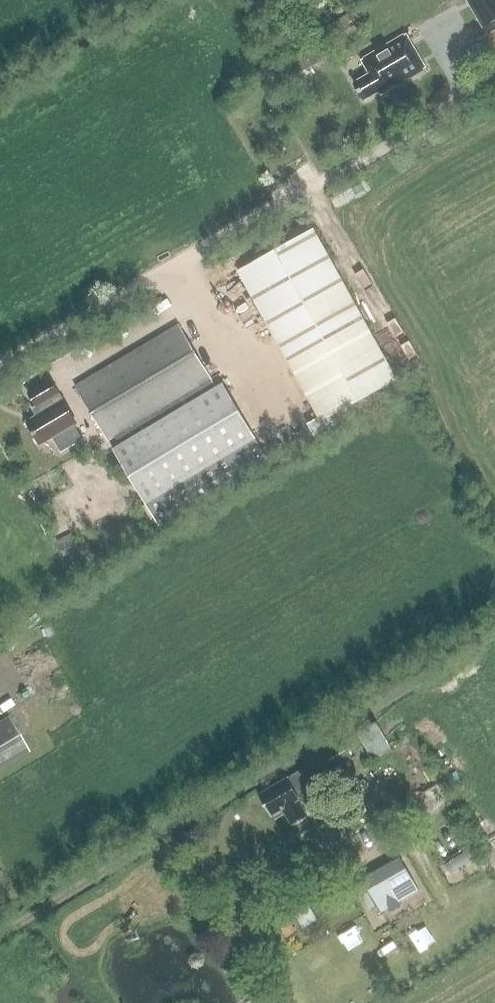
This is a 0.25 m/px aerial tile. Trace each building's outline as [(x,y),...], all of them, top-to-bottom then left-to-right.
[(487,33),(494,28),(494,0),(468,0),(487,33)] [(382,95),(426,69),(406,34),(361,60),(370,74),(354,83),(364,100),(380,91),(382,95)] [(397,380),(314,228),(238,271),(319,417),(307,423),(315,436),(340,422),(336,414),(397,380)] [(216,387),(179,324),(75,385),(108,440),(118,435),(122,443),(113,449),(146,504),(256,438),(223,383),(216,387)] [(28,393),(41,413),(27,422),(40,445),(52,438),(61,453),(83,440),(74,425),(76,423),(50,380),(28,393)] [(30,752),(8,715),(0,720),(0,770),(30,752)] [(372,760),(390,750),(376,721),(357,732),(372,760)] [(321,778),(352,758),(342,741),(309,760),(321,778)] [(299,772),(287,779),(259,796),(271,816),(282,810),(292,827),(308,818),(298,800),(299,800),(311,793),(299,772)] [(423,807),(423,789),(405,789),(405,807),(423,807)] [(442,877),(473,864),(464,842),(433,855),(442,877)] [(413,879),(375,901),(377,905),(381,912),(388,907),(391,912),(400,906),(398,902),(419,890),(413,879)]
